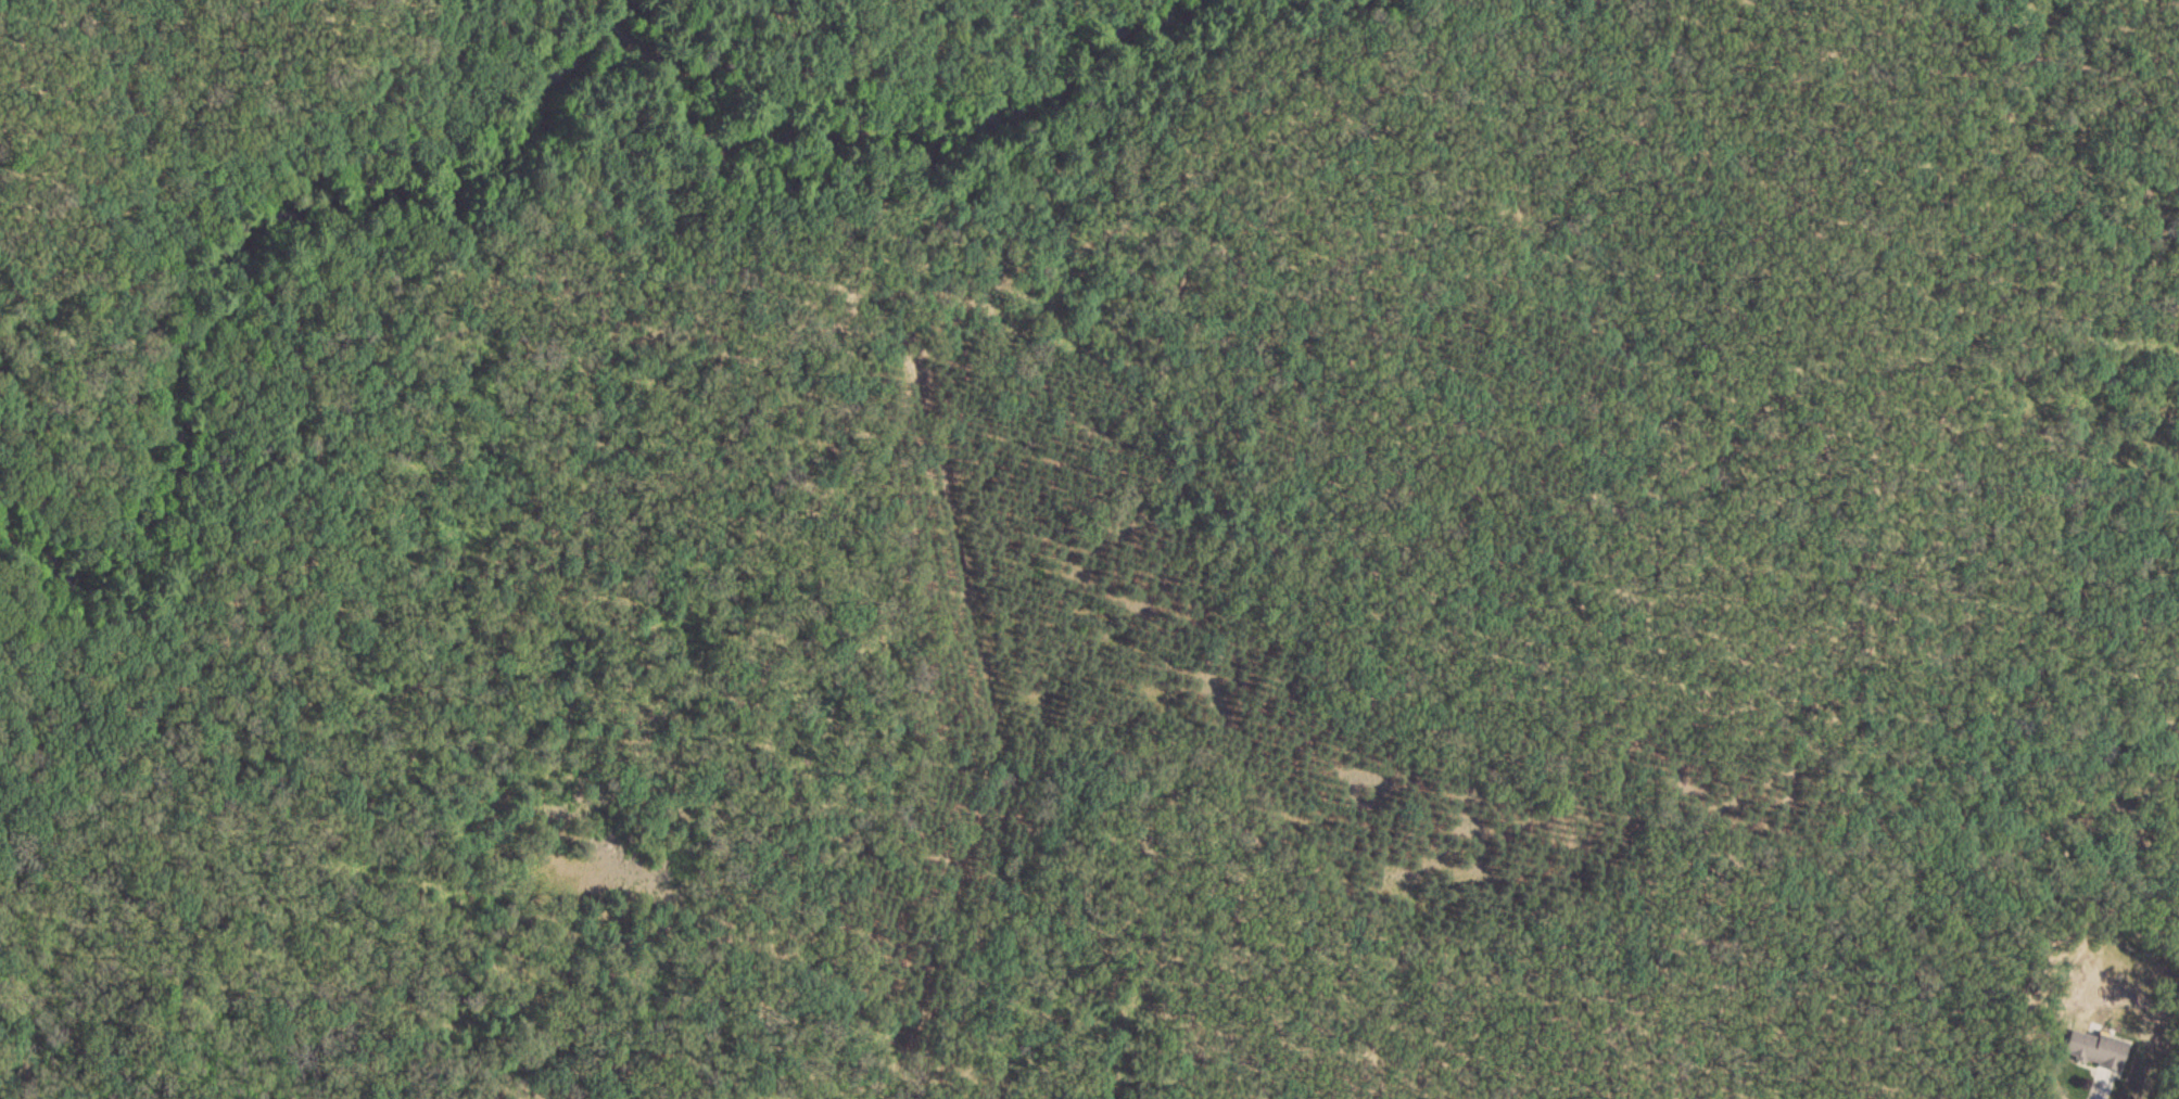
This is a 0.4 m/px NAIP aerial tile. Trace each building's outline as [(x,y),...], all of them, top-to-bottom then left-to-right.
[(2065,1032),(2058,1061),(2116,1075),(2123,1046),(2065,1032)]
